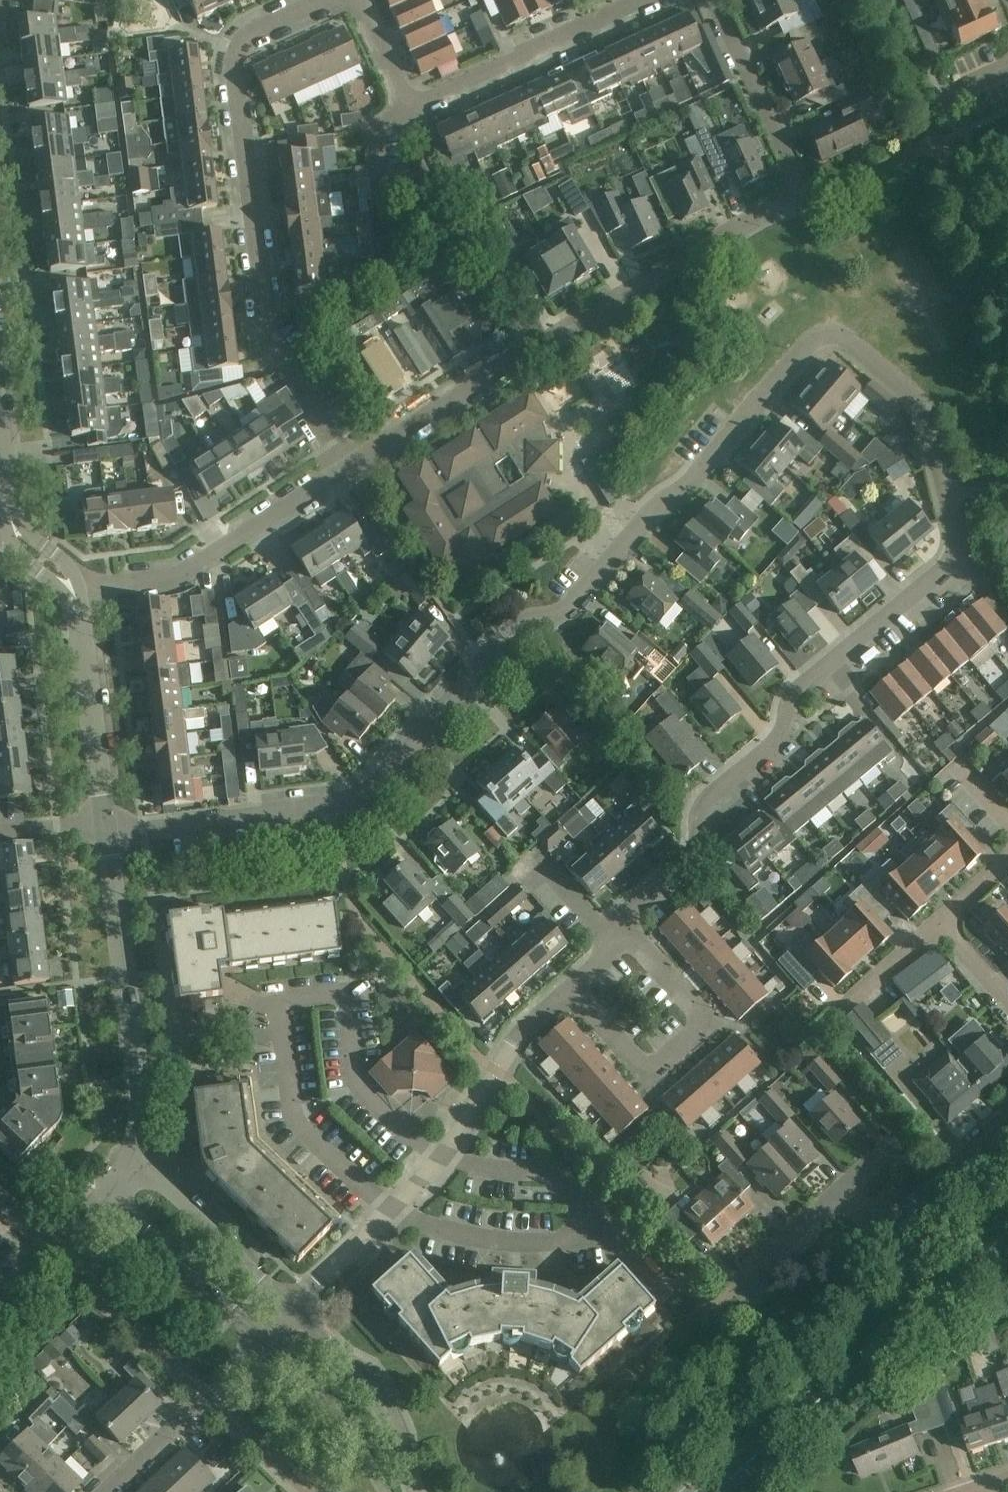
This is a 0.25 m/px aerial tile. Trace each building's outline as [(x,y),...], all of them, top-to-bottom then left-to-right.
[(88,34),(88,26),(57,30),(55,16),(57,15),(59,1),(48,0),(30,0),(29,19),(18,20),(21,43),(84,34),(88,34)] [(218,9),(214,0),(175,0),(180,9),(190,4),(197,19),(218,9)] [(218,9),(238,0),(214,0),(218,9)] [(400,30),(435,14),(429,0),(407,0),(390,8),(400,30)] [(521,0),(494,0),(506,28),(529,17),(521,0)] [(529,17),(551,7),(547,0),(521,0),(529,17)] [(788,18),(800,12),(794,2),(794,0),(765,0),(750,7),(761,30),(788,18)] [(794,2),(800,12),(788,18),(794,31),(813,22),(823,18),(819,10),(814,0),(798,0),(794,2)] [(819,10),(823,18),(847,6),(844,0),(839,0),(819,10)] [(915,0),(902,0),(906,8),(916,4),(915,0)] [(941,2),(961,47),(998,30),(989,12),(987,13),(983,4),(984,4),(982,0),(946,0),(941,2)] [(921,15),(916,4),(906,8),(911,19),(921,15)] [(695,60),(705,56),(709,63),(720,58),(708,31),(696,33),(686,11),(672,18),(674,21),(667,24),(681,57),(690,53),(695,60)] [(473,24),(484,19),(480,12),(470,17),(473,24)] [(400,30),(410,52),(446,36),(435,14),(400,30)] [(911,19),(916,30),(926,26),(921,15),(911,19)] [(484,19),(473,24),(483,46),(494,41),(484,19)] [(820,37),(813,22),(794,31),(790,33),(797,47),(806,42),(807,43),(820,37)] [(646,34),(663,72),(674,67),(673,61),(681,57),(667,24),(646,34)] [(916,30),(922,44),(933,40),(926,26),(916,30)] [(320,38),(336,75),(359,64),(342,28),(320,38)] [(21,43),(23,64),(61,59),(59,46),(83,43),(85,40),(84,34),(21,43)] [(663,72),(646,34),(625,43),(642,81),(653,76),(652,71),(660,67),(662,72),(663,72)] [(446,36),(410,52),(421,75),(456,59),(446,36)] [(167,62),(168,75),(200,71),(197,48),(181,50),(179,38),(156,41),(158,63),(167,62)] [(320,38),(298,48),(315,85),(336,75),(320,38)] [(940,56),(933,40),(922,44),(930,61),(940,56)] [(774,58),(785,80),(817,65),(807,43),(806,42),(797,47),(774,58)] [(642,81),(625,43),(604,53),(619,86),(627,82),(631,86),(642,81)] [(315,85),(298,48),(276,58),(293,95),(315,85)] [(609,90),(619,86),(604,53),(597,56),(596,53),(582,59),(587,71),(577,76),(583,90),(590,104),(611,94),(609,90)] [(871,56),(857,59),(859,74),(874,71),(871,56)] [(293,95),(276,58),(254,69),(270,105),(293,95)] [(730,82),(720,58),(709,63),(719,87),(730,82)] [(61,59),(23,64),(26,81),(24,81),(25,86),(81,79),(96,77),(96,72),(91,69),(63,73),(61,59)] [(795,103),(804,99),(823,107),(863,88),(862,85),(846,92),(843,86),(836,89),(830,76),(835,75),(839,64),(829,61),(828,60),(817,65),(785,80),(795,103)] [(590,104),(583,90),(577,76),(566,81),(561,68),(547,75),(548,78),(541,81),(556,114),(565,110),(567,114),(590,104)] [(203,93),(200,71),(168,75),(156,76),(158,88),(164,87),(166,98),(203,93)] [(82,86),(81,79),(25,86),(26,90),(27,90),(29,107),(67,103),(65,88),(82,86)] [(132,90),(130,80),(117,81),(119,92),(132,90)] [(556,114),(541,81),(520,91),(537,129),(548,124),(547,118),(556,114)] [(687,88),(674,94),(679,105),(692,99),(687,88)] [(95,92),(97,107),(115,104),(113,90),(95,92)] [(537,129),(520,91),(500,100),(514,133),(522,130),(526,134),(528,140),(540,135),(537,129)] [(874,112),(865,92),(837,105),(842,116),(809,132),(823,161),(863,142),(858,131),(861,130),(856,120),(874,112)] [(162,110),(163,121),(205,116),(203,93),(166,98),(160,99),(162,110)] [(670,109),(665,98),(652,104),(657,115),(670,109)] [(514,133),(500,100),(479,110),(496,148),(507,143),(506,137),(514,133)] [(335,104),(336,115),(356,113),(354,101),(335,104)] [(117,120),(115,104),(97,107),(95,107),(97,122),(117,120)] [(657,115),(653,106),(644,110),(633,115),(637,124),(657,115)] [(497,152),(496,148),(479,110),(458,119),(472,152),(476,161),(497,152)] [(342,128),(362,125),(361,113),(340,116),(342,128)] [(122,116),(123,126),(136,125),(135,114),(122,116)] [(32,143),(88,136),(87,128),(70,131),(68,116),(31,121),(33,138),(32,139),(32,143)] [(208,138),(205,116),(163,121),(166,144),(208,138)] [(472,152),(458,119),(451,122),(449,119),(435,126),(447,151),(436,156),(448,181),(459,176),(456,169),(466,165),(464,156),(472,152)] [(604,132),(602,133),(607,145),(616,141),(611,129),(613,128),(611,121),(605,119),(599,122),(604,132)] [(696,134),(707,129),(703,120),(692,125),(696,134)] [(126,149),(151,145),(151,141),(141,128),(137,128),(136,125),(123,126),(126,149)] [(297,128),(299,140),(319,137),(317,125),(297,128)] [(712,168),(726,162),(739,188),(766,176),(743,125),(712,139),(707,129),(696,134),(712,168)] [(607,145),(602,133),(587,140),(593,151),(607,145)] [(319,137),(299,140),(293,140),(295,152),(279,154),(282,178),(314,173),(325,172),(323,149),(334,148),(333,135),(319,137)] [(88,136),(32,143),(33,147),(34,147),(36,164),(74,160),(72,146),(89,144),(88,136)] [(178,153),(180,165),(211,161),(208,138),(166,144),(167,155),(178,153)] [(552,162),(573,152),(568,142),(563,146),(548,153),(552,162)] [(126,149),(129,171),(142,169),(141,159),(148,158),(152,153),(151,145),(126,149)] [(677,168),(682,179),(667,187),(682,221),(707,210),(700,195),(712,189),(698,158),(677,168)] [(74,160),(36,164),(39,186),(94,179),(93,171),(76,173),(74,160)] [(214,183),(211,161),(180,165),(182,186),(183,187),(214,183)] [(356,181),(358,191),(370,190),(367,166),(354,168),(356,181)] [(132,193),(145,192),(150,191),(148,169),(142,169),(129,171),(132,193)] [(285,200),(317,196),(314,173),(282,178),(285,200)] [(108,177),(94,179),(95,186),(95,189),(106,187),(109,184),(108,177)] [(94,179),(39,186),(41,203),(40,203),(41,207),(80,202),(78,189),(95,186),(94,179)] [(576,216),(588,209),(572,181),(560,189),(576,216)] [(173,211),(178,210),(179,223),(203,220),(201,209),(217,207),(214,183),(183,187),(171,189),(173,211)] [(606,236),(622,229),(632,249),(661,236),(644,199),(625,208),(619,193),(602,201),(596,188),(582,195),(606,236)] [(359,201),(371,200),(370,190),(358,191),(359,201)] [(285,200),(288,223),(332,217),(329,195),(317,196),(285,200)] [(80,202),(41,207),(41,212),(43,211),(45,228),(108,221),(107,213),(81,216),(80,202)] [(141,228),(153,226),(152,213),(139,215),(141,228)] [(333,228),(332,217),(288,223),(291,245),(323,241),(321,229),(333,228)] [(549,244),(573,282),(573,283),(596,269),(573,231),(574,230),(568,219),(556,227),(561,236),(549,244)] [(108,221),(45,228),(47,250),(85,245),(83,231),(100,229),(111,228),(114,225),(113,220),(108,221)] [(203,220),(179,223),(177,223),(182,259),(192,257),(223,253),(220,230),(204,232),(203,220)] [(356,227),(357,237),(370,236),(368,225),(356,227)] [(501,227),(488,235),(501,255),(513,248),(501,227)] [(146,246),(145,235),(137,235),(138,247),(146,246)] [(370,236),(357,237),(360,259),(373,258),(370,236)] [(334,240),(323,241),(291,245),(293,268),(325,264),(324,252),(336,251),(334,240)] [(573,282),(549,244),(535,252),(529,243),(517,250),(523,261),(525,260),(534,275),(533,275),(538,284),(539,284),(548,298),(549,297),(550,298),(561,292),(559,290),(573,282)] [(85,245),(47,250),(50,272),(88,267),(105,265),(104,257),(87,259),(85,245)] [(226,276),(223,253),(192,257),(194,280),(226,276)] [(137,267),(136,254),(123,255),(125,268),(137,267)] [(337,262),(325,264),(293,268),(296,291),(312,289),(314,301),(346,297),(344,285),(340,285),(337,262)] [(451,265),(427,280),(433,290),(434,291),(445,284),(452,294),(464,286),(451,265)] [(143,276),(144,287),(157,285),(155,274),(143,276)] [(185,304),(229,298),(226,276),(194,280),(182,282),(185,304)] [(433,290),(427,280),(409,292),(416,302),(424,296),(433,290)] [(91,295),(89,281),(52,285),(54,303),(53,303),(53,307),(109,300),(108,293),(91,295)] [(157,285),(144,287),(145,297),(158,296),(157,285)] [(108,293),(109,300),(122,299),(121,291),(108,293)] [(419,311),(451,361),(465,352),(454,335),(471,324),(450,292),(419,311)] [(229,298),(185,304),(188,327),(232,321),(229,298)] [(399,298),(381,310),(388,320),(405,308),(399,298)] [(122,299),(109,300),(111,308),(123,307),(122,299)] [(55,312),(58,329),(95,324),(93,310),(111,308),(109,300),(53,307),(54,312),(55,312)] [(371,316),(353,327),(360,337),(377,326),(371,316)] [(148,321),(149,331),(162,330),(161,319),(148,321)] [(202,336),(203,348),(234,344),(232,321),(188,327),(189,338),(202,336)] [(58,329),(60,350),(115,343),(114,336),(97,338),(95,324),(58,329)] [(407,326),(395,333),(422,375),(434,368),(407,326)] [(360,337),(353,327),(340,336),(351,351),(363,343),(360,337)] [(162,330),(149,331),(151,342),(163,340),(162,330)] [(115,343),(131,341),(135,341),(134,331),(114,334),(114,336),(115,343)] [(377,339),(356,353),(386,400),(407,387),(377,339)] [(115,343),(116,351),(116,353),(132,351),(131,341),(115,343)] [(101,367),(99,353),(116,351),(115,343),(60,350),(62,367),(61,367),(62,372),(101,367)] [(198,372),(199,384),(223,381),(222,369),(237,367),(234,344),(203,348),(191,349),(194,372),(198,372)] [(810,384),(842,411),(860,390),(828,363),(810,384)] [(261,365),(242,373),(245,382),(265,374),(261,365)] [(101,367),(62,372),(62,376),(64,376),(66,393),(120,386),(119,379),(103,381),(101,367)] [(842,411),(810,384),(792,405),(824,433),(842,411)] [(134,392),(133,385),(121,386),(122,394),(134,392)] [(120,386),(66,393),(69,414),(106,410),(105,396),(122,394),(121,386),(120,386)] [(158,401),(177,396),(182,395),(181,386),(157,389),(156,389),(158,401)] [(263,418),(285,451),(304,439),(290,416),(300,409),(286,388),(256,407),(263,418)] [(220,392),(202,397),(211,412),(226,402),(220,392)] [(482,429),(476,433),(474,431),(432,458),(434,460),(427,465),(424,460),(398,476),(416,503),(404,511),(441,568),(453,560),(468,585),(494,569),(486,556),(557,510),(541,485),(543,474),(559,474),(558,443),(542,443),(538,425),(547,420),(529,392),(479,424),(482,429)] [(197,398),(197,397),(185,400),(185,401),(196,418),(206,411),(197,398)] [(106,438),(113,437),(117,435),(120,431),(121,426),(118,408),(106,410),(69,414),(71,437),(86,435),(87,447),(107,444),(106,438)] [(244,430),(266,463),(285,451),(263,418),(244,430)] [(758,445),(785,468),(797,455),(809,465),(823,448),(819,444),(819,445),(802,431),(794,440),(776,424),(758,445)] [(226,442),(248,475),(266,463),(244,430),(226,442)] [(819,444),(823,448),(824,448),(851,471),(855,473),(865,461),(831,431),(819,444)] [(162,443),(173,464),(174,464),(175,466),(185,459),(173,437),(162,443)] [(173,464),(162,443),(162,444),(160,438),(149,439),(150,447),(162,470),(173,464)] [(208,453),(230,487),(248,475),(226,442),(208,453)] [(131,445),(121,446),(122,459),(132,457),(131,445)] [(740,465),(758,480),(750,490),(770,507),(784,491),(773,482),(785,468),(758,445),(740,465)] [(112,460),(122,459),(121,446),(110,447),(112,460)] [(883,472),(907,458),(900,446),(876,460),(883,472)] [(100,462),(98,449),(72,452),(74,465),(100,462)] [(230,487),(208,453),(188,466),(208,496),(214,492),(217,496),(230,487)] [(854,474),(861,489),(872,484),(865,469),(854,474)] [(705,480),(720,491),(727,482),(711,472),(705,480)] [(105,499),(109,535),(126,533),(126,531),(131,530),(127,496),(125,482),(116,483),(117,498),(105,499)] [(840,483),(827,492),(835,503),(847,494),(840,483)] [(82,500),(82,502),(86,536),(92,535),(93,537),(109,535),(105,499),(104,489),(89,491),(83,494),(82,500)] [(149,494),(154,530),(171,527),(170,525),(176,524),(172,491),(149,494)] [(127,496),(131,530),(137,529),(137,532),(154,530),(149,494),(127,496)] [(720,544),(719,545),(721,545),(729,536),(738,543),(759,519),(739,503),(729,514),(713,501),(695,521),(695,522),(720,544)] [(888,519),(912,548),(932,532),(908,503),(888,519)] [(853,534),(857,540),(868,531),(850,509),(839,518),(853,534)] [(345,510),(326,522),(348,555),(366,544),(376,559),(386,552),(369,526),(359,532),(345,510)] [(912,548),(888,519),(869,535),(893,564),(912,548)] [(712,553),(719,545),(720,544),(695,522),(695,521),(694,520),(675,541),(685,550),(675,563),(700,585),(720,561),(712,553)] [(308,534),(330,567),(348,555),(326,522),(308,534)] [(336,577),(330,567),(308,534),(295,542),(297,547),(292,550),(311,579),(315,577),(321,587),(336,577)] [(844,564),(835,571),(857,598),(876,583),(860,564),(870,556),(857,540),(833,550),(844,564)] [(857,598),(835,571),(826,579),(822,573),(817,577),(810,570),(806,573),(800,565),(789,574),(814,603),(824,595),(839,614),(857,598)] [(418,606),(431,596),(412,571),(399,580),(418,606)] [(626,599),(657,625),(678,600),(648,574),(626,599)] [(264,576),(251,585),(273,618),(291,606),(272,577),(267,580),(264,576)] [(273,618),(251,585),(238,594),(240,598),(235,601),(247,619),(239,625),(228,626),(231,653),(256,650),(266,643),(257,629),(273,618)] [(315,613),(325,606),(311,586),(308,588),(301,592),(307,602),(315,613)] [(201,593),(204,616),(217,614),(214,592),(201,593)] [(721,618),(690,592),(678,605),(710,632),(721,618)] [(360,613),(368,606),(361,596),(352,602),(360,613)] [(139,625),(171,621),(168,598),(136,602),(139,625)] [(962,615),(987,645),(1006,629),(981,600),(962,615)] [(770,619),(796,650),(818,631),(793,601),(770,619)] [(324,627),(320,622),(315,613),(307,602),(297,609),(315,637),(311,640),(317,650),(331,638),(324,627)] [(757,624),(740,603),(729,612),(746,633),(757,624)] [(368,607),(368,606),(360,613),(338,633),(361,653),(370,661),(382,648),(361,630),(375,613),(368,607)] [(219,638),(217,614),(204,616),(207,639),(219,638)] [(401,635),(430,659),(447,639),(418,615),(401,635)] [(944,631),(969,661),(987,645),(962,615),(944,631)] [(171,621),(139,625),(142,648),(174,644),(171,621)] [(636,635),(629,644),(605,624),(584,648),(616,677),(637,652),(647,660),(654,651),(636,635)] [(925,646),(950,676),(969,661),(944,631),(925,646)] [(718,640),(712,632),(702,643),(707,649),(718,640)] [(430,659),(401,635),(385,655),(413,679),(430,659)] [(776,666),(752,636),(727,657),(751,686),(776,666)] [(222,660),(219,638),(207,639),(209,651),(211,651),(213,661),(222,660)] [(317,650),(311,640),(294,651),(302,663),(317,650)] [(174,644),(142,648),(145,670),(177,666),(174,644)] [(722,670),(702,645),(691,654),(711,679),(722,670)] [(907,661),(932,691),(950,676),(925,646),(907,661)] [(358,684),(349,694),(348,695),(377,719),(395,700),(375,683),(384,673),(370,661),(361,653),(344,672),(358,684)] [(16,681),(13,658),(0,660),(0,683),(16,681)] [(222,660),(213,661),(215,684),(222,683),(231,682),(228,660),(222,661),(222,660)] [(888,677),(913,707),(932,691),(907,661),(888,677)] [(999,671),(1007,682),(1007,663),(999,671)] [(189,664),(177,666),(145,670),(148,693),(180,689),(192,687),(189,664)] [(913,707),(888,677),(870,692),(894,722),(913,707)] [(16,681),(0,683),(0,706),(19,704),(16,681)] [(693,699),(718,730),(740,711),(715,681),(693,699)] [(231,685),(231,682),(222,683),(223,696),(233,695),(232,685),(231,685)] [(232,685),(233,695),(234,703),(241,702),(239,684),(232,685)] [(180,689),(148,693),(151,715),(183,711),(180,689)] [(647,738),(680,779),(706,758),(677,723),(687,715),(666,691),(655,700),(670,719),(647,738)] [(977,691),(964,699),(971,710),(984,702),(977,691)] [(359,739),(377,719),(348,695),(349,694),(348,694),(337,706),(324,694),(312,708),(321,722),(334,734),(342,725),(359,739)] [(991,712),(984,703),(970,713),(978,723),(991,712)] [(0,706),(0,729),(22,727),(19,704),(0,706)] [(183,711),(151,715),(154,738),(185,734),(184,721),(205,719),(203,709),(183,712),(183,711)] [(588,722),(577,731),(558,710),(549,717),(544,717),(543,722),(535,730),(547,744),(540,751),(554,767),(558,771),(566,764),(562,760),(584,741),(592,750),(601,742),(588,722)] [(1005,712),(989,727),(997,737),(1007,727),(1007,716),(1005,712)] [(268,723),(266,725),(250,727),(248,713),(236,715),(239,740),(255,738),(260,773),(266,772),(267,777),(282,775),(277,735),(278,735),(277,721),(268,723)] [(220,718),(222,729),(231,728),(230,717),(220,718)] [(852,723),(845,728),(867,755),(877,767),(894,753),(866,720),(859,726),(857,723),(852,723)] [(277,735),(282,775),(298,773),(298,768),(304,767),(302,756),(317,754),(328,748),(314,725),(288,728),(289,734),(278,735),(277,735)] [(0,729),(0,752),(25,749),(22,727),(0,729)] [(234,751),(231,728),(222,729),(223,742),(220,746),(220,752),(234,751)] [(867,755),(845,728),(838,734),(838,739),(840,742),(833,748),(850,769),(860,781),(877,767),(867,755)] [(941,753),(954,742),(947,733),(933,744),(941,753)] [(185,734),(154,738),(157,760),(188,756),(185,734)] [(496,765),(525,797),(544,780),(556,794),(566,784),(542,757),(532,767),(515,748),(496,765)] [(818,750),(812,756),(844,795),(860,781),(850,769),(833,748),(826,754),(823,751),(818,750)] [(0,752),(0,775),(28,772),(25,749),(0,752)] [(188,756),(157,760),(160,783),(198,778),(197,769),(190,770),(188,756)] [(844,795),(812,756),(805,762),(804,767),(806,770),(800,775),(817,796),(827,808),(844,795)] [(235,764),(225,765),(223,766),(224,775),(237,773),(235,764)] [(484,791),(474,800),(507,837),(517,828),(505,814),(525,797),(496,765),(476,782),(484,791)] [(1003,775),(1001,773),(992,781),(1007,799),(1007,770),(1003,775)] [(0,775),(0,799),(31,795),(28,772),(0,775)] [(239,796),(237,773),(224,775),(227,798),(239,796)] [(630,783),(622,774),(616,780),(624,789),(630,783)] [(785,778),(778,783),(810,822),(827,808),(817,796),(800,775),(793,781),(790,778),(785,778)] [(198,778),(160,783),(163,806),(203,801),(201,778),(198,779),(198,778)] [(908,791),(900,781),(886,792),(895,802),(908,791)] [(793,836),(794,835),(810,822),(778,783),(771,789),(771,794),(773,797),(766,803),(785,826),(793,836)] [(626,817),(619,824),(644,851),(650,846),(652,849),(664,838),(642,814),(649,808),(640,798),(624,812),(626,817)] [(961,869),(960,870),(962,872),(982,853),(962,831),(970,823),(952,803),(935,819),(942,826),(930,836),(931,837),(932,837),(961,869)] [(596,819),(585,806),(578,812),(590,825),(596,819)] [(581,817),(574,809),(559,822),(566,831),(581,817)] [(749,824),(743,829),(766,857),(772,852),(777,857),(798,839),(794,835),(793,836),(785,826),(777,833),(759,811),(747,821),(749,824)] [(866,812),(853,823),(861,833),(874,822),(866,812)] [(485,817),(478,823),(494,841),(501,835),(485,817)] [(897,834),(906,825),(899,817),(890,826),(897,834)] [(449,869),(453,874),(478,852),(451,822),(442,830),(434,830),(429,835),(428,842),(426,844),(441,860),(436,865),(444,874),(449,869)] [(557,823),(537,841),(548,853),(568,835),(557,823)] [(644,851),(619,824),(612,830),(608,827),(599,835),(627,866),(644,851)] [(877,828),(856,847),(862,855),(863,854),(875,853),(889,841),(877,828)] [(766,857),(743,829),(737,834),(735,831),(723,841),(741,863),(732,870),(750,891),(759,884),(753,876),(764,867),(761,862),(766,857)] [(824,849),(836,838),(828,830),(816,840),(824,849)] [(592,848),(585,854),(610,881),(627,866),(599,835),(589,843),(592,848)] [(916,838),(908,846),(943,885),(960,870),(961,869),(932,837),(931,837),(922,845),(916,838)] [(834,840),(821,851),(829,861),(842,850),(834,840)] [(34,867),(31,844),(0,848),(0,871),(34,867)] [(909,864),(900,872),(899,872),(925,901),(926,901),(943,885),(908,846),(900,853),(909,864)] [(610,881),(585,854),(578,860),(574,857),(564,866),(592,897),(610,881)] [(899,872),(900,872),(890,860),(861,886),(879,906),(887,898),(908,921),(928,903),(926,901),(925,901),(899,872)] [(419,919),(439,900),(406,862),(385,881),(419,919)] [(34,867),(0,871),(0,876),(2,894),(37,890),(34,867)] [(509,887),(498,875),(474,896),(485,908),(509,887)] [(793,879),(786,884),(794,894),(801,888),(793,879)] [(854,912),(843,921),(843,922),(870,952),(869,952),(871,954),(891,936),(870,914),(879,906),(861,886),(844,901),(854,912)] [(518,887),(500,902),(510,914),(528,898),(518,887)] [(811,888),(793,904),(802,913),(819,897),(811,888)] [(40,912),(37,890),(2,894),(2,895),(0,895),(0,917),(40,912)] [(441,907),(461,929),(475,917),(455,895),(441,907)] [(746,901),(760,920),(768,914),(754,895),(746,901)] [(341,952),(334,897),(211,913),(211,910),(168,916),(171,932),(166,932),(167,945),(172,944),(176,972),(171,973),(173,985),(177,985),(179,1001),(222,995),(219,968),(246,964),(246,969),(257,967),(257,963),(273,961),(274,965),(285,964),(284,959),(300,957),(301,962),(312,960),(312,955),(328,953),(328,958),(339,957),(339,952),(341,952)] [(492,929),(510,914),(500,902),(482,918),(492,929)] [(659,929),(675,948),(715,913),(710,907),(700,916),(688,903),(659,929)] [(1004,910),(984,928),(988,931),(985,934),(993,943),(996,940),(1007,953),(1007,914),(1004,910)] [(0,917),(0,940),(8,939),(43,935),(40,912),(0,917)] [(675,948),(691,966),(721,940),(710,927),(720,918),(715,913),(675,948)] [(528,936),(550,960),(567,945),(542,917),(533,925),(535,930),(528,936)] [(837,929),(827,938),(852,967),(869,952),(870,952),(843,922),(843,921),(841,919),(833,926),(837,929)] [(43,935),(8,939),(11,962),(46,957),(43,935)] [(517,939),(508,947),(532,975),(550,960),(528,936),(521,942),(517,939)] [(852,967),(827,938),(826,937),(814,948),(804,937),(787,953),(805,973),(814,965),(834,988),(854,969),(852,967)] [(691,966),(707,984),(747,949),(742,943),(732,952),(721,940),(691,966)] [(532,975),(508,947),(498,955),(501,960),(494,966),(515,991),(532,975)] [(707,984),(723,1002),(753,976),(742,963),(752,954),(747,949),(707,984)] [(953,971),(936,949),(893,981),(911,1003),(953,971)] [(814,988),(787,954),(776,963),(804,996),(814,988)] [(46,957),(11,962),(14,985),(49,981),(46,957)] [(484,976),(477,982),(498,1006),(515,991),(494,966),(491,962),(481,971),(484,976)] [(753,976),(723,1002),(740,1020),(780,985),(774,979),(764,988),(753,976)] [(498,1006),(477,982),(470,988),(465,985),(456,992),(447,982),(437,990),(456,1011),(465,1003),(483,1024),(495,1014),(492,1011),(498,1006)] [(918,1015),(905,998),(896,1004),(910,1022),(918,1015)] [(7,1038),(10,1059),(54,1054),(48,1000),(3,1006),(6,1029),(1,1029),(2,1039),(7,1038)] [(863,1004),(844,1020),(872,1053),(890,1037),(863,1004)] [(544,1072),(584,1037),(568,1018),(538,1044),(550,1057),(539,1066),(544,1072)] [(981,1091),(983,1093),(1007,1071),(1007,1050),(1002,1042),(1000,1043),(988,1029),(954,1059),(964,1070),(963,1071),(981,1091)] [(448,1083),(449,1072),(415,1034),(371,1074),(391,1096),(397,1091),(427,1093),(432,1098),(448,1083)] [(716,1051),(752,1091),(757,1086),(748,1076),(761,1064),(735,1035),(716,1051)] [(584,1037),(544,1072),(550,1078),(560,1069),(571,1081),(600,1055),(584,1037)] [(263,1050),(247,1053),(252,1077),(268,1074),(263,1050)] [(698,1067),(724,1096),(736,1086),(746,1096),(752,1091),(716,1051),(698,1067)] [(947,1121),(981,1091),(963,1071),(948,1053),(930,1068),(929,1067),(914,1079),(937,1105),(935,1106),(947,1121)] [(16,1104),(61,1119),(61,1116),(62,1113),(62,1109),(54,1054),(10,1059),(13,1081),(8,1082),(9,1092),(14,1091),(16,1104)] [(600,1055),(571,1081),(581,1093),(571,1102),(576,1108),(616,1073),(600,1055)] [(840,1082),(818,1058),(808,1068),(829,1092),(840,1082)] [(724,1096),(698,1067),(680,1083),(715,1122),(720,1117),(712,1108),(724,1096)] [(616,1073),(576,1108),(581,1113),(592,1104),(602,1117),(632,1091),(616,1073)] [(197,1082),(194,1084),(191,1087),(201,1163),(202,1166),(205,1171),(206,1173),(208,1176),(210,1179),(214,1183),(297,1263),(340,1218),(258,1139),(250,1079),(246,1077),(241,1076),(237,1075),(233,1075),(229,1074),(224,1074),(219,1075),(215,1076),(210,1077),(206,1078),(202,1080),(197,1082)] [(715,1122),(680,1083),(662,1099),(688,1129),(700,1118),(709,1127),(715,1122)] [(632,1091),(602,1117),(613,1129),(603,1138),(609,1144),(648,1109),(632,1091)] [(793,1115),(772,1091),(760,1102),(781,1125),(793,1115)] [(810,1115),(836,1143),(858,1123),(842,1106),(843,1105),(834,1094),(810,1115)] [(16,1104),(7,1113),(3,1109),(0,1113),(0,1152),(16,1168),(56,1127),(59,1124),(61,1119),(16,1104)] [(767,1145),(768,1147),(796,1176),(817,1158),(788,1126),(767,1145)] [(726,1134),(714,1145),(736,1168),(748,1158),(726,1134)] [(776,1197),(797,1178),(796,1176),(768,1147),(748,1165),(776,1197)] [(723,1174),(702,1193),(733,1227),(754,1208),(741,1194),(750,1186),(727,1160),(717,1168),(723,1174)] [(712,1245),(733,1227),(702,1193),(682,1211),(676,1205),(664,1216),(688,1242),(700,1231),(712,1245)] [(427,1279),(411,1261),(408,1258),(397,1268),(415,1289),(427,1279)] [(415,1289),(397,1268),(385,1278),(404,1299),(415,1289)] [(620,1270),(617,1272),(599,1288),(609,1299),(630,1281),(620,1270)] [(531,1282),(532,1275),(531,1275),(496,1273),(495,1273),(494,1280),(495,1280),(495,1281),(500,1282),(499,1291),(473,1295),(448,1303),(427,1279),(415,1289),(404,1299),(393,1309),(400,1317),(396,1321),(437,1366),(450,1355),(448,1350),(466,1341),(468,1346),(500,1339),(500,1334),(520,1335),(519,1340),(550,1350),(553,1346),(570,1357),(567,1361),(579,1374),(625,1333),(621,1329),(629,1322),(619,1311),(609,1299),(599,1288),(575,1309),(551,1299),(525,1293),(526,1283),(530,1283),(530,1282),(531,1282)] [(370,1292),(383,1306),(387,1302),(393,1309),(404,1299),(385,1278),(370,1292)] [(619,1311),(640,1292),(630,1281),(609,1299),(619,1311)] [(629,1322),(637,1315),(641,1318),(653,1307),(640,1292),(619,1311),(629,1322)] [(67,1347),(57,1337),(42,1351),(52,1361),(67,1347)] [(139,1424),(159,1405),(148,1394),(156,1386),(132,1360),(124,1367),(136,1381),(122,1393),(117,1388),(111,1394),(139,1424)] [(1005,1397),(1007,1396),(1007,1370),(997,1375),(1005,1397)] [(945,1426),(937,1401),(927,1374),(906,1392),(922,1434),(945,1426)] [(33,1426),(60,1397),(51,1388),(24,1417),(33,1426)] [(980,1400),(994,1444),(1007,1439),(1007,1408),(1006,1402),(989,1396),(987,1388),(977,1391),(980,1400)] [(108,1431),(119,1442),(139,1424),(111,1394),(104,1400),(109,1405),(96,1417),(84,1403),(76,1411),(101,1438),(108,1431)] [(949,1398),(937,1401),(945,1426),(957,1423),(949,1398)] [(972,1418),(960,1422),(970,1452),(994,1444),(980,1400),(967,1404),(972,1418)] [(87,1424),(78,1415),(66,1426),(75,1435),(87,1424)] [(909,1428),(888,1436),(852,1451),(861,1474),(890,1462),(891,1466),(920,1454),(909,1428)] [(46,1448),(28,1430),(0,1459),(0,1462),(13,1475),(11,1475),(16,1479),(17,1478),(16,1478),(46,1448)] [(100,1463),(109,1454),(92,1436),(83,1444),(100,1463)] [(17,1478),(30,1491),(29,1491),(37,1491),(63,1465),(46,1448),(16,1478),(17,1478)] [(169,1466),(169,1467),(193,1491),(203,1491),(201,1490),(214,1479),(185,1448),(177,1455),(179,1457),(169,1466)] [(169,1467),(169,1466),(167,1464),(160,1471),(162,1473),(151,1483),(159,1491),(193,1491),(169,1467)] [(63,1465),(37,1491),(72,1491),(81,1482),(80,1481),(86,1475),(78,1467),(72,1473),(63,1465)] [(151,1483),(141,1491),(159,1491),(151,1483)]
